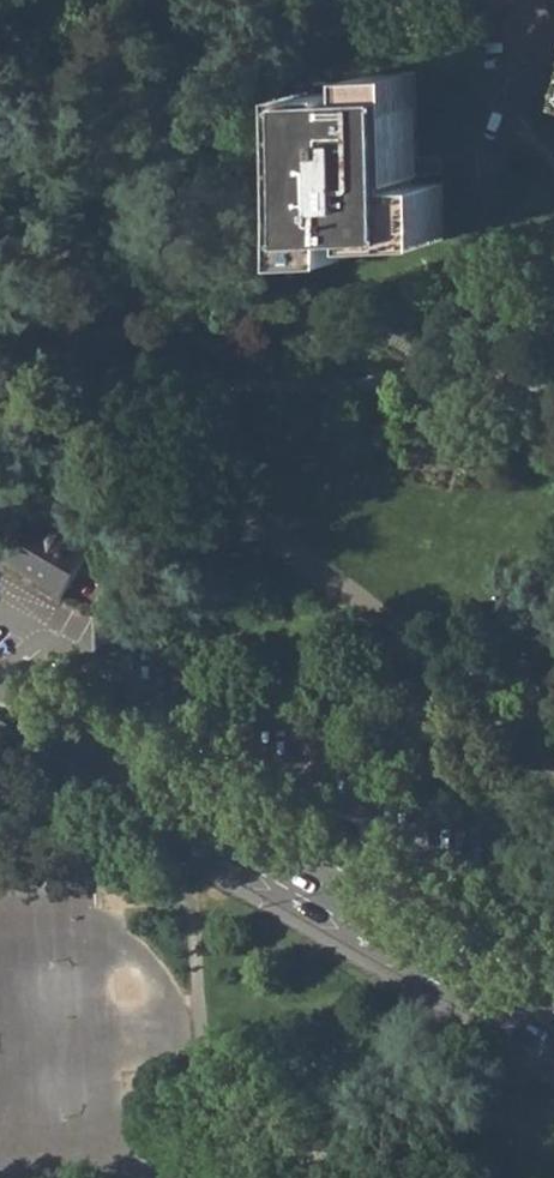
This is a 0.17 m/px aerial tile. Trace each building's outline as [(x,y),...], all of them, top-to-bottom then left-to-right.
[(418,175),(418,173),(417,157),(409,71),(362,75),(363,96),(344,98),(344,92),(293,96),(305,258),(354,255),(353,234),(372,233),(373,238),(446,233),(441,181),(411,184),(411,176),(418,175)] [(454,154),(417,157),(418,173),(455,170),(454,154)] [(41,588),(64,601),(92,551),(31,517),(7,562),(43,584),(41,588)]
